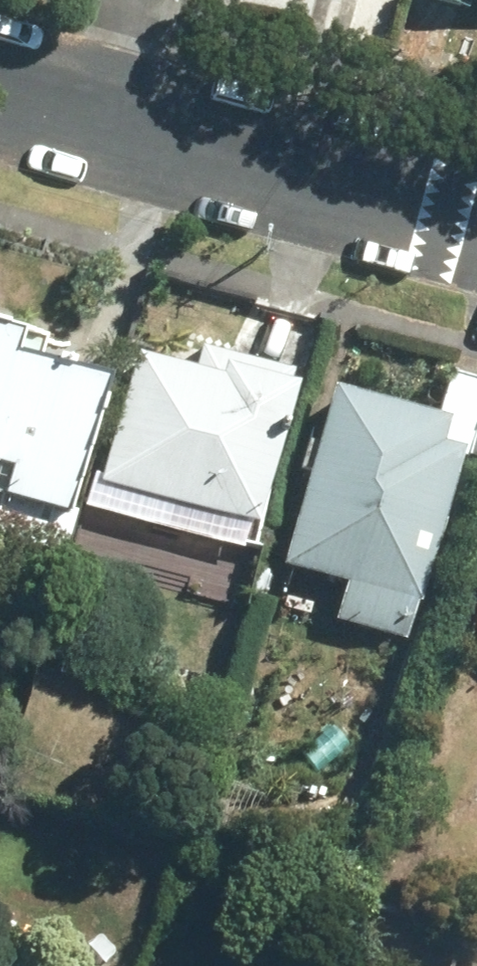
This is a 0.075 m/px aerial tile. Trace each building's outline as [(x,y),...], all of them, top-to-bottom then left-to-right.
[(0,331),(0,503),(2,503),(0,509),(0,537),(65,555),(113,382),(22,357),(27,338),(0,331)] [(198,377),(140,359),(104,484),(110,486),(104,512),(244,552),(252,523),(262,524),(299,392),(287,389),(290,375),(205,352),(198,377)] [(476,423),(476,382),(456,377),(443,424),(339,394),(292,565),(353,581),(342,619),(405,636),(413,604),(427,607),(466,463),(476,423)] [(466,463),(476,466),(476,423),(466,463)] [(41,965),(131,965),(132,961),(48,939),(41,965)]
